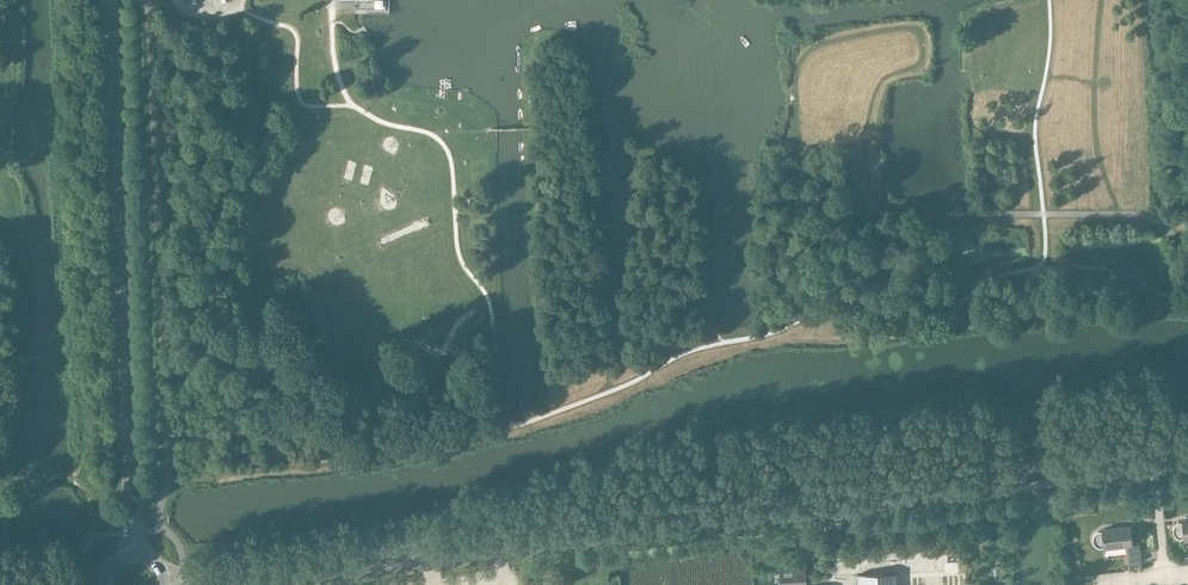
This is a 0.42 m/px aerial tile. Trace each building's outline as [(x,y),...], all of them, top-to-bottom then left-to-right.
[(216,55),(223,59),(226,53),(219,50),(216,55)] [(221,78),(227,81),(230,75),(223,72),(221,78)] [(210,92),(212,99),(219,97),(218,90),(210,92)] [(226,106),(232,111),(237,106),(231,100),(226,106)] [(1174,533),(1176,536),(1180,538),(1185,538),(1185,539),(1187,539),(1187,515),(1185,516),(1184,518),(1184,520),(1183,520),(1183,521),(1179,522),(1175,524),(1173,528),(1174,533)] [(1093,537),(1093,542),(1096,545),(1100,547),(1105,547),(1105,548),(1126,546),(1128,563),(1135,562),(1135,564),(1139,564),(1139,562),(1142,561),(1140,543),(1133,544),(1130,526),(1103,529),(1103,530),(1098,531),(1095,533),(1093,537)] [(782,569),(782,584),(807,584),(806,568),(782,569)] [(858,575),(858,584),(898,584),(897,574),(858,575)]
